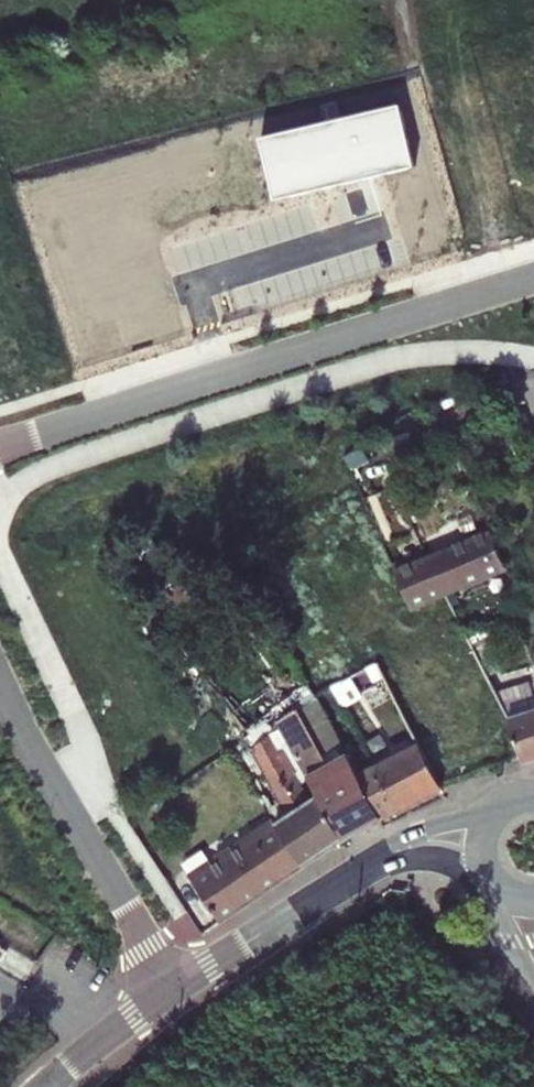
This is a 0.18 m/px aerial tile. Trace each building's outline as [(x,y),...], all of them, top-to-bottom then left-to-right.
[(404,112),(259,146),(272,200),(417,166),(404,112)] [(492,529),(394,570),(411,606),(417,603),(445,591),(508,565),(492,529)] [(503,704),(509,715),(533,708),(533,694),(503,704)] [(381,817),(346,753),(316,696),(299,707),(291,697),(275,709),(276,711),(292,742),(343,837),(381,817)] [(509,715),(523,761),(533,758),(533,708),(509,715)] [(284,818),(275,825),(300,866),(343,837),(292,742),(281,748),(274,734),(253,747),(284,818)] [(398,808),(442,786),(420,742),(375,765),(398,808)] [(381,817),(398,808),(375,765),(363,743),(346,753),(381,817)] [(300,866),(275,825),(190,880),(219,922),(300,866)]
